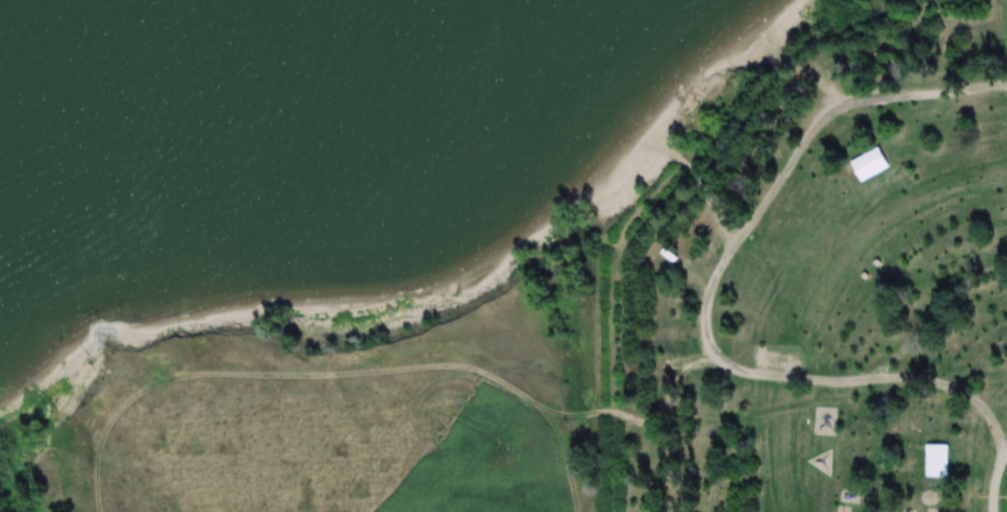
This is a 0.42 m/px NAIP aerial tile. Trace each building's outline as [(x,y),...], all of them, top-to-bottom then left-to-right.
[(850,161),(860,181),(888,166),(879,147),(850,161)]
